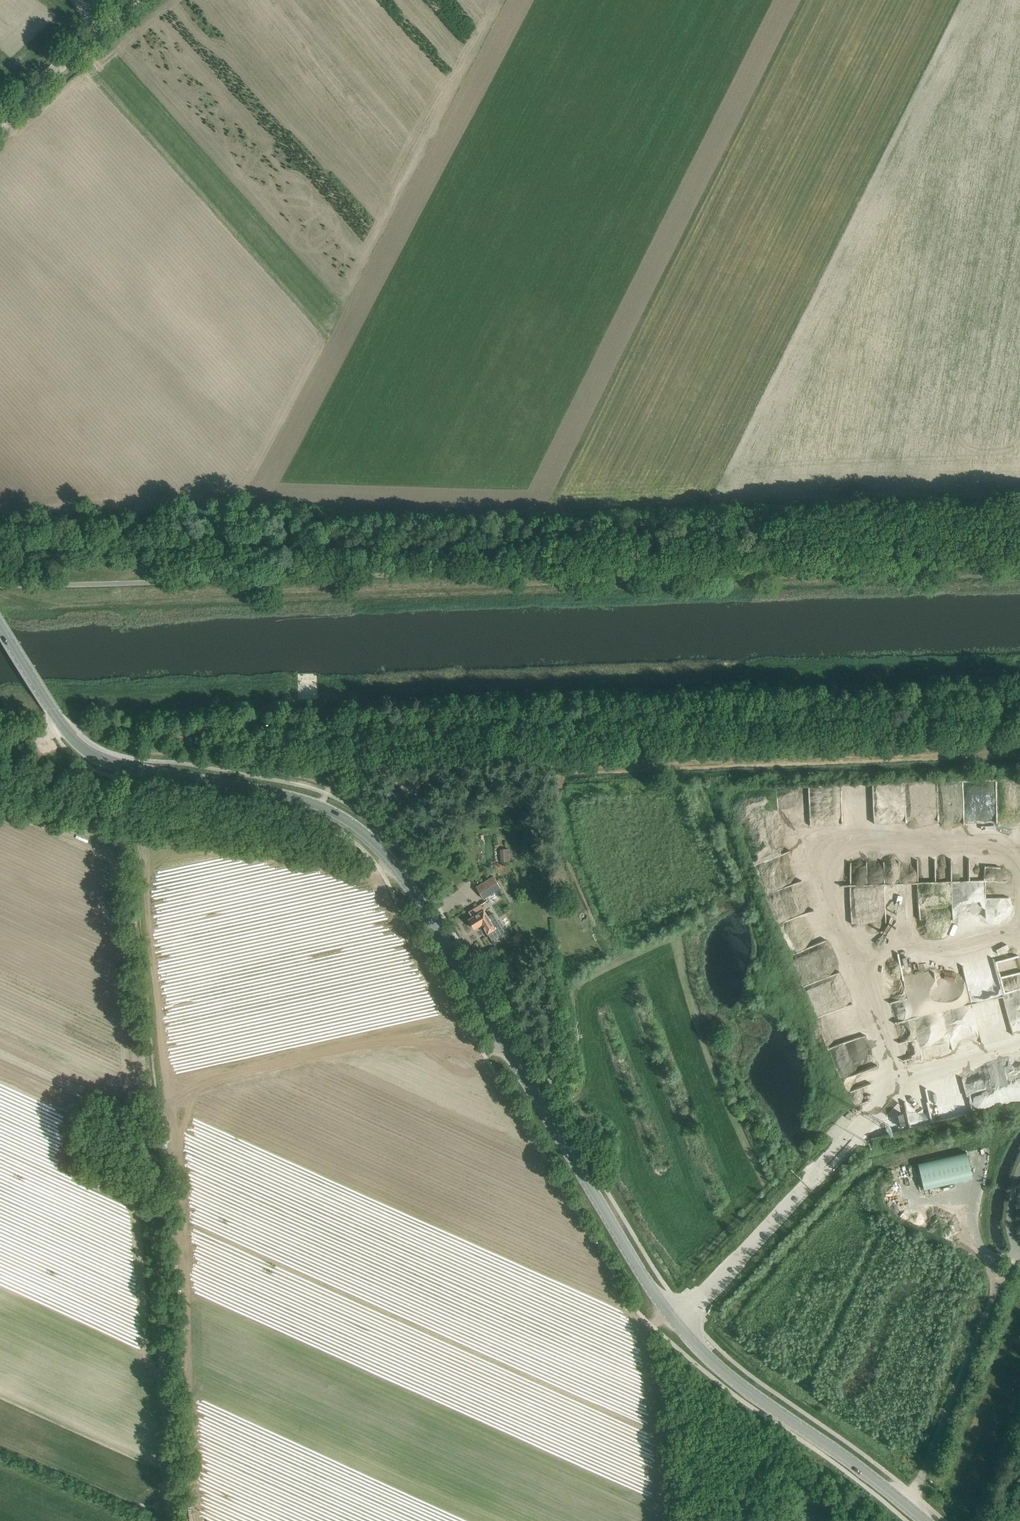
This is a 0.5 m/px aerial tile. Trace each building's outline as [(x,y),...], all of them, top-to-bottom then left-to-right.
[(501,799),(503,807),(513,805),(512,797),(501,799)] [(508,849),(499,850),(501,863),(510,861),(508,849)] [(493,876),(475,887),(482,898),(500,887),(493,876)] [(480,905),(469,912),(472,917),(469,919),(474,929),(482,924),(492,939),(505,932),(502,927),(503,925),(501,921),(498,921),(493,913),(488,917),(480,905)] [(910,998),(889,1001),(891,1020),(913,1018),(910,998)] [(841,1079),(858,1073),(848,1042),(831,1047),(841,1079)] [(910,1127),(935,1121),(927,1088),(911,1092),(916,1113),(911,1114),(908,1100),(904,1101),(910,1127)] [(966,1154),(918,1165),(924,1190),(972,1179),(966,1154)]
